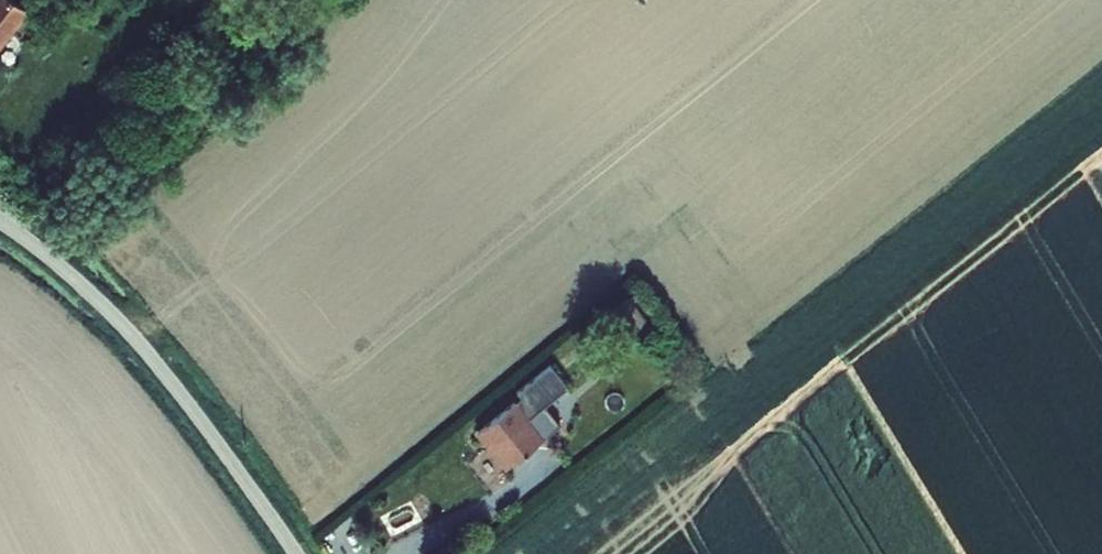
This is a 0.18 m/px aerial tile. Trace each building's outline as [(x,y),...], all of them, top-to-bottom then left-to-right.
[(16,32),(0,18),(0,53),(16,32)] [(518,403),(480,434),(509,472),(565,427),(561,422),(567,417),(560,409),(554,414),(548,408),(533,421),(518,403)]
